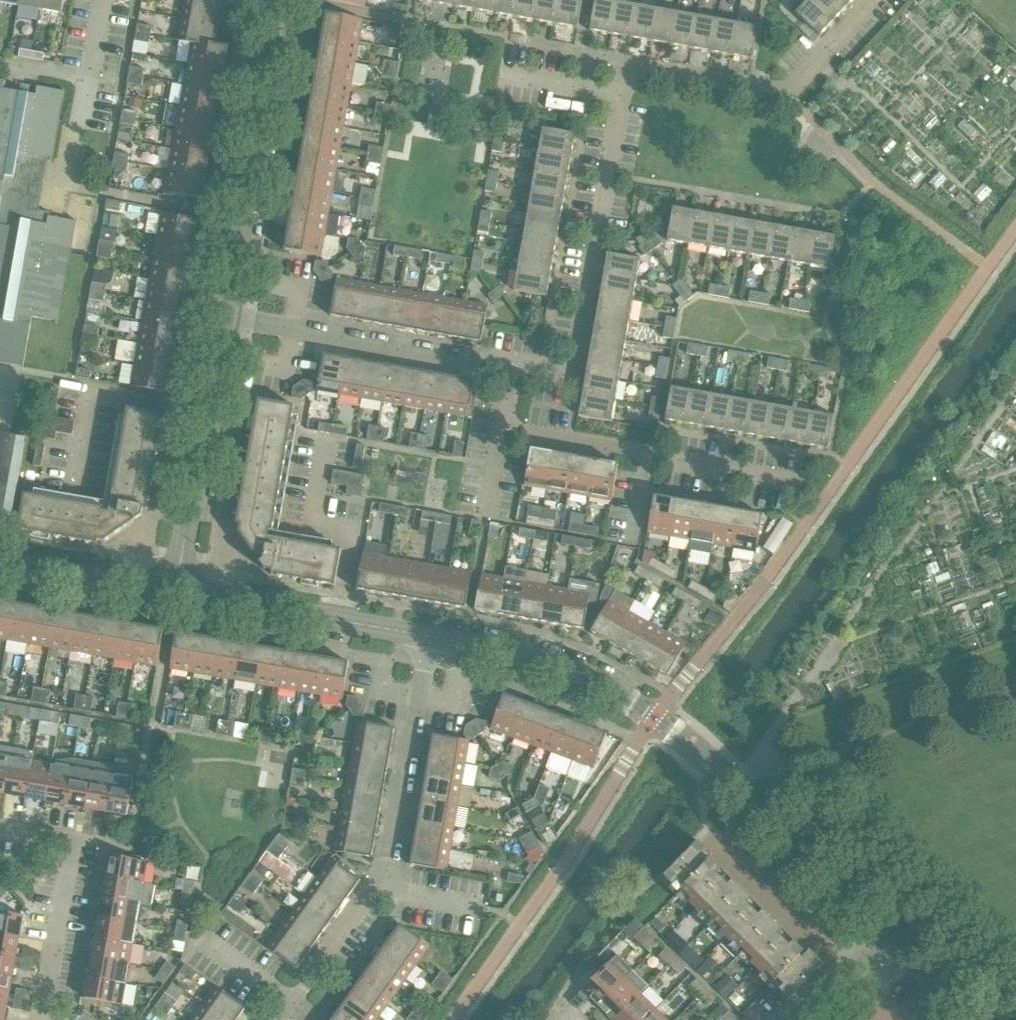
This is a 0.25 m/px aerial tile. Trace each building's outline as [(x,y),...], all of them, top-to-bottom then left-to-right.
[(41,0),(19,0),(18,6),(39,10),(41,0)] [(64,0),(41,0),(39,10),(61,14),(64,0)] [(222,3),(205,0),(184,0),(181,19),(218,25),(222,3)] [(478,0),(457,0),(455,8),(476,11),(478,0)] [(498,0),(478,0),(476,11),(496,15),(498,0)] [(519,0),(498,0),(496,15),(516,18),(519,0)] [(540,0),(519,0),(516,18),(536,22),(540,0)] [(561,0),(540,0),(536,22),(556,25),(561,0)] [(582,0),(561,0),(556,25),(577,29),(582,0)] [(616,1),(608,0),(595,0),(589,31),(610,35),(616,1)] [(811,0),(808,0),(795,14),(819,37),(834,21),(811,0)] [(842,0),(811,0),(834,21),(848,6),(842,0)] [(630,39),(636,5),(616,1),(610,35),(630,39)] [(407,15),(408,7),(394,4),(392,13),(407,15)] [(651,42),(657,9),(636,5),(630,39),(651,42)] [(670,45),(676,12),(657,9),(651,42),(670,45)] [(691,49),(696,16),(676,12),(670,45),(691,49)] [(358,42),(362,20),(326,14),(322,36),(358,42)] [(711,53),(717,19),(696,16),(691,49),(711,53)] [(214,46),(214,45),(218,25),(181,19),(177,41),(191,44),(192,43),(214,46)] [(731,56),(737,23),(717,19),(711,53),(731,56)] [(752,60),(758,27),(737,23),(731,56),(752,60)] [(150,35),(152,27),(137,24),(136,33),(150,35)] [(403,37),(405,28),(390,25),(389,34),(403,37)] [(149,44),(150,35),(136,33),(134,41),(149,44)] [(368,66),(372,45),(358,42),(322,36),(318,58),(355,64),(368,66)] [(192,43),(191,44),(188,64),(224,70),(228,48),(214,45),(214,46),(192,43)] [(31,59),(32,51),(20,49),(18,57),(31,59)] [(43,61),(44,54),(32,51),(31,59),(43,61)] [(351,85),(355,64),(318,58),(315,79),(351,85)] [(397,71),(399,63),(384,60),(383,69),(397,71)] [(220,92),(224,70),(188,64),(184,85),(220,92)] [(143,78),(144,69),(130,67),(128,75),(143,78)] [(396,80),(397,71),(383,69),(381,77),(396,80)] [(141,86),(143,78),(128,75),(127,84),(141,86)] [(347,105),(351,85),(315,79),(311,99),(347,105)] [(0,295),(0,297),(0,363),(25,367),(33,318),(56,322),(55,324),(56,324),(57,322),(57,321),(74,223),(75,223),(75,221),(75,220),(74,219),(73,221),(50,217),(50,213),(34,210),(44,158),(50,159),(50,161),(51,161),(51,159),(52,159),(63,93),(64,92),(63,92),(63,90),(62,90),(62,91),(37,87),(36,95),(29,94),(30,86),(21,84),(19,92),(4,90),(5,82),(0,81),(0,295)] [(217,113),(220,92),(184,85),(180,106),(217,113)] [(343,127),(347,105),(311,99),(307,121),(343,127)] [(390,114),(391,106),(376,103),(375,111),(390,114)] [(213,135),(217,113),(180,106),(176,128),(213,135)] [(135,121),(137,112),(122,110),(121,118),(135,121)] [(388,123),(390,114),(375,111),(374,120),(388,122),(388,123)] [(134,129),(135,121),(121,118),(119,127),(134,129)] [(340,149),(343,127),(307,121),(303,143),(340,149)] [(209,155),(213,135),(176,128),(173,149),(209,155)] [(572,155),(575,134),(542,128),(538,149),(572,155)] [(504,143),(506,132),(495,130),(493,141),(504,143)] [(502,153),(504,143),(493,141),(492,151),(502,153)] [(336,171),(340,149),(303,143),(299,164),(336,171)] [(382,157),(384,148),(369,146),(368,154),(382,157)] [(205,177),(209,155),(173,149),(169,171),(205,177)] [(568,174),(572,155),(538,149),(535,168),(568,174)] [(128,164),(129,155),(115,153),(113,161),(128,164)] [(381,165),(382,157),(368,154),(366,163),(381,165)] [(126,172),(128,164),(113,161),(112,169),(126,172)] [(332,192),(336,171),(299,164),(296,186),(332,192)] [(565,195),(568,174),(535,168),(531,189),(565,195)] [(497,183),(499,172),(488,170),(486,181),(497,183)] [(202,200),(205,177),(169,171),(165,193),(202,200)] [(495,193),(497,183),(486,181),(484,191),(495,193)] [(328,213),(332,192),(296,186),(292,206),(328,213)] [(375,200),(376,191),(361,189),(360,197),(375,200)] [(561,216),(565,195),(531,189),(528,210),(561,216)] [(373,208),(375,200),(360,197),(359,206),(373,208)] [(119,213),(121,202),(106,200),(105,210),(119,213)] [(325,234),(328,213),(292,206),(288,227),(325,234)] [(688,244),(694,211),(672,207),(667,240),(688,244)] [(558,236),(561,216),(528,210),(524,230),(558,236)] [(490,224),(492,213),(481,211),(479,222),(490,224)] [(708,248),(714,215),(694,211),(688,244),(708,248)] [(194,243),(198,221),(161,215),(157,237),(194,243)] [(728,251),(734,218),(714,215),(708,248),(728,251)] [(748,255),(753,222),(734,218),(728,251),(748,255)] [(488,233),(490,224),(479,222),(477,232),(488,233)] [(768,259),(774,225),(753,222),(748,255),(768,259)] [(789,262),(795,229),(774,225),(768,259),(789,262)] [(321,257),(325,234),(288,227),(284,251),(321,257)] [(808,266),(814,233),(795,229),(789,262),(808,266)] [(554,255),(558,236),(524,230),(521,249),(554,255)] [(829,270),(835,236),(814,233),(808,266),(829,270)] [(662,243),(656,235),(647,241),(653,250),(662,243)] [(190,265),(194,243),(157,237),(154,258),(190,265)] [(363,245),(359,240),(348,238),(347,248),(350,254),(363,245)] [(113,251),(114,243),(99,240),(98,249),(113,251)] [(653,250),(647,241),(639,247),(645,256),(653,250)] [(364,260),(366,250),(363,245),(350,254),(353,258),(364,260)] [(407,257),(409,249),(394,246),(393,255),(407,257)] [(111,260),(113,251),(98,249),(96,257),(111,260)] [(422,260),(423,251),(409,249),(407,257),(422,260)] [(551,275),(554,255),(521,249),(517,269),(551,275)] [(483,263),(485,253),(474,251),(472,261),(483,263)] [(450,265),(451,256),(437,254),(435,262),(450,265)] [(637,280),(640,259),(607,254),(603,274),(637,280)] [(464,268),(466,259),(451,256),(450,265),(464,268)] [(186,286),(190,265),(154,258),(150,280),(186,286)] [(329,268),(325,263),(315,261),(314,271),(317,277),(329,268)] [(481,274),(483,263),(472,261),(471,272),(481,274)] [(331,283),(333,273),(329,268),(317,277),(321,282),(331,283)] [(547,297),(551,275),(517,269),(514,291),(547,297)] [(633,300),(637,280),(603,274),(600,295),(633,300)] [(687,288),(681,279),(673,286),(679,294),(687,288)] [(183,307),(186,286),(150,280),(146,301),(183,307)] [(353,320),(359,284),(336,280),(330,316),(353,320)] [(105,294),(107,285),(92,283),(90,291),(105,294)] [(374,324),(380,287),(359,284),(353,320),(374,324)] [(718,297),(720,286),(710,284),(708,295),(718,297)] [(729,298),(731,288),(720,286),(718,297),(729,298)] [(395,327),(401,291),(380,287),(374,324),(395,327)] [(493,303),(505,294),(500,287),(488,295),(493,303)] [(694,296),(687,288),(679,294),(685,303),(694,296)] [(104,302),(105,294),(90,291),(89,300),(104,302)] [(416,331),(422,295),(401,291),(395,327),(416,331)] [(758,304),(760,293),(750,291),(748,302),(758,304)] [(769,306),(771,295),(760,293),(758,304),(769,306)] [(438,335),(444,298),(422,295),(416,331),(438,335)] [(630,321),(633,300),(600,295),(596,315),(630,321)] [(459,339),(465,302),(444,298),(438,335),(459,339)] [(799,311),(800,300),(790,298),(788,309),(799,311)] [(809,313),(811,302),(800,300),(799,311),(809,313)] [(179,328),(183,307),(146,301),(142,322),(179,328)] [(481,343),(488,306),(465,302),(459,339),(481,343)] [(626,341),(630,321),(596,315),(593,335),(626,341)] [(675,329),(677,319),(666,317),(664,327),(675,329)] [(175,350),(179,328),(142,322),(139,344),(175,350)] [(98,336),(99,328),(84,325),(83,334),(98,336)] [(673,339),(675,329),(664,327),(662,338),(673,339)] [(96,345),(98,336),(83,334),(81,342),(96,345)] [(622,361),(626,341),(593,335),(589,355),(622,361)] [(696,356),(698,345),(688,343),(686,354),(696,356)] [(171,371),(175,350),(139,344),(135,365),(171,371)] [(707,358),(709,347),(698,345),(696,356),(707,358)] [(736,363),(738,352),(728,350),(726,361),(736,363)] [(747,365),(749,354),(738,352),(736,363),(747,365)] [(339,395),(346,358),(323,354),(317,391),(339,395)] [(619,381),(622,361),(589,355),(586,375),(619,381)] [(668,369),(670,359),(659,357),(657,367),(668,369)] [(360,398),(367,362),(346,358),(339,395),(360,398)] [(777,370),(779,360),(768,358),(766,368),(777,370)] [(787,372),(789,361),(779,360),(777,370),(787,372)] [(382,402),(388,366),(367,362),(360,398),(382,402)] [(167,393),(171,371),(135,365),(131,387),(167,393)] [(817,377),(819,367),(808,365),(806,375),(817,377)] [(403,406),(409,369),(388,366),(382,402),(403,406)] [(666,380),(668,369),(657,367),(655,378),(666,380)] [(827,379),(829,368),(819,367),(817,377),(827,379)] [(90,380),(91,371),(77,369),(75,377),(90,380)] [(424,410),(431,373),(409,369),(403,406),(424,410)] [(446,413),(452,377),(431,373),(424,410),(446,413)] [(615,401),(619,381),(586,375),(582,395),(615,401)] [(468,417),(474,381),(452,377),(446,413),(468,417)] [(312,392),(313,382),(303,380),(298,384),(306,396),(312,392)] [(306,396),(298,384),(293,387),(291,398),(301,399),(306,396)] [(686,424),(692,391),(671,387),(665,420),(686,424)] [(48,411),(56,412),(60,389),(52,388),(48,411)] [(706,428),(712,394),(692,391),(686,424),(706,428)] [(726,431),(732,398),(712,394),(706,428),(726,431)] [(612,422),(615,401),(582,395),(578,416),(612,422)] [(661,409),(662,399),(652,397),(650,408),(661,409)] [(746,435),(752,402),(732,398),(726,431),(746,435)] [(272,532),(293,416),(294,406),(258,400),(236,525),(239,526),(238,533),(264,571),(272,572),(271,575),(335,587),(341,550),(269,537),(270,531),(272,532)] [(767,438),(772,405),(752,402),(746,435),(767,438)] [(787,442),(792,409),(772,405),(767,438),(787,442)] [(659,420),(661,409),(650,408),(648,418),(659,420)] [(147,510),(155,462),(164,415),(127,409),(109,512),(103,511),(103,508),(24,494),(18,531),(97,545),(97,541),(105,542),(133,522),(142,516),(143,509),(147,510)] [(807,445),(812,412),(792,409),(787,442),(807,445)] [(828,449),(833,416),(812,412),(807,445),(828,449)] [(56,432),(72,435),(75,421),(47,416),(43,438),(55,440),(56,432)] [(332,434),(334,426),(320,423),(318,431),(332,434)] [(375,442),(378,427),(369,425),(366,440),(375,442)] [(346,437),(348,428),(334,426),(332,434),(346,437)] [(383,443),(386,429),(378,427),(375,442),(383,443)] [(417,449),(420,435),(412,433),(409,448),(417,449)] [(19,478),(26,439),(0,434),(0,518),(11,519),(19,478)] [(426,451),(428,436),(420,435),(417,449),(426,451)] [(461,457),(464,442),(455,441),(452,455),(461,457)] [(33,466),(41,467),(45,444),(37,443),(33,466)] [(353,467),(361,469),(365,446),(357,444),(353,467)] [(546,490),(553,453),(530,449),(524,486),(546,490)] [(568,494),(574,457),(553,453),(546,490),(568,494)] [(589,497),(595,461),(574,457),(568,494),(589,497)] [(611,501),(617,469),(618,465),(595,461),(589,497),(611,501)] [(361,497),(365,476),(360,475),(352,473),(349,473),(333,470),(331,484),(347,486),(346,494),(361,497)] [(670,537),(676,500),(654,496),(647,533),(670,537)] [(691,541),(697,504),(676,500),(670,537),(691,541)] [(393,515),(394,506),(380,503),(378,512),(393,515)] [(712,545),(719,508),(697,504),(691,541),(689,551),(711,554),(712,545)] [(407,517),(409,509),(394,506),(393,515),(407,517)] [(734,548),(740,512),(719,508),(712,545),(734,548)] [(435,522),(437,514),(423,511),(421,520),(435,522)] [(756,552),(762,516),(740,512),(734,548),(756,552)] [(450,525),(451,516),(437,514),(435,522),(450,525)] [(540,527),(541,518),(527,515),(526,524),(540,527)] [(554,529),(556,521),(541,518),(540,527),(554,529)] [(478,536),(480,523),(481,521),(472,520),(469,534),(478,536)] [(497,539),(499,524),(491,523),(488,538),(497,539)] [(582,534),(584,526),(569,523),(568,532),(582,534)] [(597,537),(598,528),(584,526),(582,534),(597,537)] [(533,539),(534,531),(520,528),(518,537),(533,539)] [(547,542),(548,533),(534,531),(533,539),(547,542)] [(575,547),(577,538),(562,536),(561,544),(575,547)] [(590,549),(591,541),(577,538),(575,547),(590,549)] [(379,594),(385,558),(363,554),(357,590),(379,594)] [(400,598),(407,562),(385,558),(379,594),(400,598)] [(664,565),(652,558),(648,566),(660,573),(664,565)] [(421,602),(428,565),(407,562),(400,598),(421,602)] [(443,606),(450,569),(428,565),(421,602),(443,606)] [(677,572),(664,565),(660,573),(673,580),(677,572)] [(647,581),(651,573),(639,566),(634,573),(647,581)] [(518,619),(524,582),(526,571),(506,567),(504,579),(498,615),(518,619)] [(465,610),(472,573),(450,569),(443,606),(465,610)] [(664,580),(651,573),(647,581),(659,588),(664,580)] [(498,615),(504,579),(481,575),(475,611),(498,615)] [(596,605),(600,585),(570,579),(568,590),(562,627),(583,630),(588,603),(596,605)] [(700,595),(704,588),(692,581),(688,588),(700,595)] [(540,623),(547,586),(524,582),(518,619),(540,623)] [(562,627),(568,590),(547,586),(540,623),(562,627)] [(689,595),(676,587),(672,595),(685,602),(689,595)] [(713,603),(717,595),(704,588),(700,595),(713,603)] [(610,644),(629,612),(635,602),(615,590),(591,633),(610,644)] [(728,613),(740,599),(728,590),(725,610),(728,613)] [(697,609),(701,602),(689,595),(685,602),(697,609)] [(13,604),(0,601),(0,639),(7,640),(13,604)] [(28,644),(34,608),(13,604),(7,640),(28,644)] [(49,648),(56,611),(34,608),(28,644),(49,648)] [(71,652),(77,615),(56,611),(49,648),(71,652)] [(647,623),(629,612),(610,644),(629,655),(647,623)] [(92,655),(98,619),(77,615),(71,652),(92,655)] [(113,659),(120,623),(98,619),(92,655),(113,659)] [(135,663),(142,626),(120,623),(113,659),(135,663)] [(648,666),(666,633),(647,623),(629,655),(648,666)] [(157,667),(163,630),(142,626),(135,663),(157,667)] [(192,673),(198,636),(176,633),(170,669),(192,673)] [(668,677),(686,645),(666,633),(648,666),(668,677)] [(213,677),(220,640),(198,636),(192,673),(213,677)] [(235,681),(241,644),(220,640),(213,677),(235,681)] [(257,684),(263,648),(241,644),(235,681),(257,684)] [(278,688),(285,652),(263,648),(257,684),(278,688)] [(300,692),(306,656),(285,652),(278,688),(300,692)] [(322,696),(328,659),(306,656),(300,692),(322,696)] [(342,699),(349,663),(328,659),(322,696),(342,699)] [(8,683),(0,682),(0,697),(6,698),(8,683)] [(40,703),(42,689),(34,688),(31,702),(40,703)] [(48,705),(51,690),(42,689),(40,703),(48,705)] [(82,711),(85,696),(76,695),(74,709),(82,711)] [(512,737),(525,703),(504,695),(491,729),(512,737)] [(90,712),(93,698),(85,696),(82,711),(90,712)] [(350,711),(362,703),(358,698),(348,696),(346,706),(350,711)] [(125,718),(127,704),(119,702),(116,717),(125,718)] [(11,705),(1,703),(0,707),(0,714),(9,715),(11,705)] [(363,718),(365,708),(362,703),(350,711),(353,716),(363,718)] [(532,745),(545,711),(525,703),(512,737),(532,745)] [(133,720),(136,705),(127,704),(125,718),(133,720)] [(39,721),(41,710),(30,708),(29,719),(39,721)] [(49,722),(51,712),(41,710),(39,721),(49,722)] [(552,753),(565,718),(545,711),(532,745),(552,753)] [(182,729),(185,714),(177,713),(174,727),(182,729)] [(191,730),(193,716),(185,714),(182,729),(191,730)] [(79,728),(81,717),(71,715),(69,726),(79,728)] [(90,729),(91,719),(81,717),(79,728),(90,729)] [(572,760),(585,726),(565,718),(552,753),(572,760)] [(484,732),(487,722),(476,719),(471,722),(478,735),(484,732)] [(224,736),(227,722),(219,720),(216,735),(224,736)] [(119,735),(121,724),(111,722),(109,733),(119,735)] [(233,736),(236,723),(227,722),(224,736),(233,738),(233,736)] [(390,751),(393,736),(394,728),(358,722),(354,745),(390,751)] [(478,735),(471,722),(466,726),(463,736),(473,738),(478,735)] [(130,737),(132,726),(121,724),(119,735),(130,737)] [(593,769),(606,736),(607,734),(585,726),(572,760),(593,769)] [(267,744),(270,729),(262,727),(259,742),(267,744)] [(276,745),(277,736),(278,731),(270,729),(267,744),(276,745)] [(313,737),(310,732),(299,730),(297,740),(301,745),(313,737)] [(465,764),(469,742),(433,735),(429,758),(465,764)] [(315,752),(317,742),(313,737),(301,745),(304,750),(315,752)] [(387,771),(390,751),(354,745),(350,765),(387,771)] [(12,758),(0,756),(0,794),(5,794),(12,758)] [(25,798),(32,762),(12,758),(5,794),(25,798)] [(462,785),(465,764),(429,758),(425,778),(462,785)] [(65,805),(73,759),(71,769),(51,765),(45,801),(65,805)] [(86,809),(94,762),(73,759),(65,805),(86,809)] [(45,801),(51,765),(32,762),(25,798),(45,801)] [(106,812),(114,766),(94,762),(86,809),(106,812)] [(509,775),(512,765),(502,762),(497,765),(504,778),(509,775)] [(383,794),(387,771),(350,765),(346,788),(383,794)] [(504,778),(497,765),(491,768),(488,778),(498,781),(504,778)] [(127,816),(135,770),(114,766),(106,812),(127,816)] [(305,779),(307,771),(292,768),(291,777),(305,779)] [(304,788),(305,779),(291,777),(289,785),(304,788)] [(458,807),(462,785),(425,778),(421,800),(458,807)] [(379,814),(383,794),(346,788),(343,808),(379,814)] [(526,813),(539,805),(535,798),(522,805),(526,813)] [(454,828),(458,807),(421,800),(418,821),(454,828)] [(509,822),(522,815),(518,807),(505,815),(509,822)] [(376,836),(379,814),(343,808),(339,829),(376,836)] [(298,822),(299,814),(285,811),(284,819),(298,822)] [(296,831),(298,822),(284,819),(282,828),(296,831)] [(450,849),(454,828),(418,821),(414,843),(450,849)] [(540,836),(552,829),(549,822),(536,829),(540,836)] [(372,858),(376,836),(339,829),(335,852),(372,858)] [(557,837),(556,836),(552,829),(540,836),(544,844),(557,837)] [(535,839),(532,832),(519,839),(522,846),(535,839)] [(288,846),(276,837),(271,844),(283,853),(288,846)] [(540,847),(535,839),(522,846),(527,854),(540,847)] [(804,960),(716,874),(702,861),(710,853),(698,842),(663,877),(726,938),(720,944),(736,959),(741,953),(789,999),(823,964),(811,952),(804,960)] [(446,871),(450,849),(414,843),(410,865),(446,871)] [(283,853),(271,844),(266,851),(278,860),(283,853)] [(143,883),(147,862),(111,855),(107,877),(143,883)] [(275,864),(263,855),(259,861),(271,870),(275,864)] [(348,898),(360,880),(330,859),(318,876),(348,898)] [(263,881),(251,872),(246,879),(258,888),(263,881)] [(521,884),(523,876),(508,873),(507,882),(521,884)] [(348,898),(318,876),(304,895),(334,917),(348,898)] [(152,906),(155,886),(143,883),(107,877),(103,897),(140,903),(139,904),(152,906)] [(253,895),(258,888),(246,879),(241,886),(253,895)] [(193,892),(195,882),(184,880),(182,890),(193,892)] [(3,882),(0,886),(0,895),(3,898),(11,890),(3,882)] [(191,903),(193,894),(193,892),(182,890),(181,901),(191,903)] [(334,917),(304,895),(292,912),(322,934),(334,917)] [(136,924),(139,904),(140,903),(103,897),(100,917),(136,924)] [(232,924),(237,917),(225,908),(220,916),(232,924)] [(23,916),(0,912),(0,934),(19,938),(23,916)] [(322,934),(292,912),(279,931),(309,952),(322,934)] [(132,946),(136,924),(100,917),(96,939),(132,946)] [(186,932),(188,922),(177,920),(175,931),(186,932)] [(430,946),(400,924),(387,943),(417,964),(430,946)] [(657,940),(644,927),(634,938),(647,950),(657,940)] [(184,943),(186,932),(175,931),(174,941),(184,943)] [(309,952),(279,931),(266,948),(296,970),(309,952)] [(19,938),(0,934),(0,955),(16,958),(19,938)] [(129,964),(132,946),(96,939),(93,958),(129,964)] [(417,964),(387,943),(374,960),(404,982),(417,964)] [(32,960),(34,950),(24,948),(22,959),(32,960)] [(675,958),(666,949),(659,956),(669,965),(675,958)] [(0,955),(0,976),(12,978),(16,958),(0,955)] [(633,971),(617,955),(571,1002),(579,1010),(584,1004),(584,1000),(588,996),(598,1007),(633,971)] [(125,984),(129,964),(93,958),(89,978),(125,984)] [(685,968),(675,958),(669,965),(679,975),(685,968)] [(30,971),(32,960),(22,959),(20,969),(30,971)] [(404,982),(374,960),(362,978),(392,999),(404,982)] [(176,967),(167,961),(160,970),(170,976),(176,967)] [(197,973),(185,964),(180,971),(192,980),(197,973)] [(170,976),(160,970),(154,979),(163,985),(170,976)] [(453,980),(441,971),(436,978),(448,987),(453,980)] [(648,986),(633,971),(598,1007),(612,1019),(615,1019),(640,995),(648,986)] [(12,978),(0,976),(0,996),(9,998),(12,978)] [(122,1005),(125,984),(89,978),(85,999),(122,1005)] [(392,999),(362,978),(349,995),(379,1017),(392,999)] [(448,987),(436,978),(431,985),(443,994),(448,987)] [(706,989),(696,979),(690,986),(699,995),(706,989)] [(216,986),(203,1005),(224,1019),(237,1019),(246,1008),(216,986)] [(25,1001),(27,990),(16,988),(15,999),(25,1001)] [(716,998),(706,989),(699,995),(709,1005),(716,998)] [(177,1002),(165,993),(160,1000),(172,1009),(177,1002)] [(349,995),(337,1013),(346,1019),(377,1019),(379,1017),(349,995)] [(656,1010),(640,995),(615,1019),(646,1019),(656,1010)] [(9,998),(0,996),(0,1017),(5,1018),(9,998)] [(23,1011),(25,1001),(15,999),(13,1009),(23,1011)] [(167,1016),(172,1009),(160,1000),(155,1007),(167,1016)] [(203,1005),(192,1019),(224,1019),(203,1005)] [(428,1015),(416,1006),(411,1013),(421,1019),(425,1019),(428,1015)] [(656,1010),(646,1019),(666,1019),(656,1010)] [(738,1019),(729,1011),(720,1019),(738,1019)]
